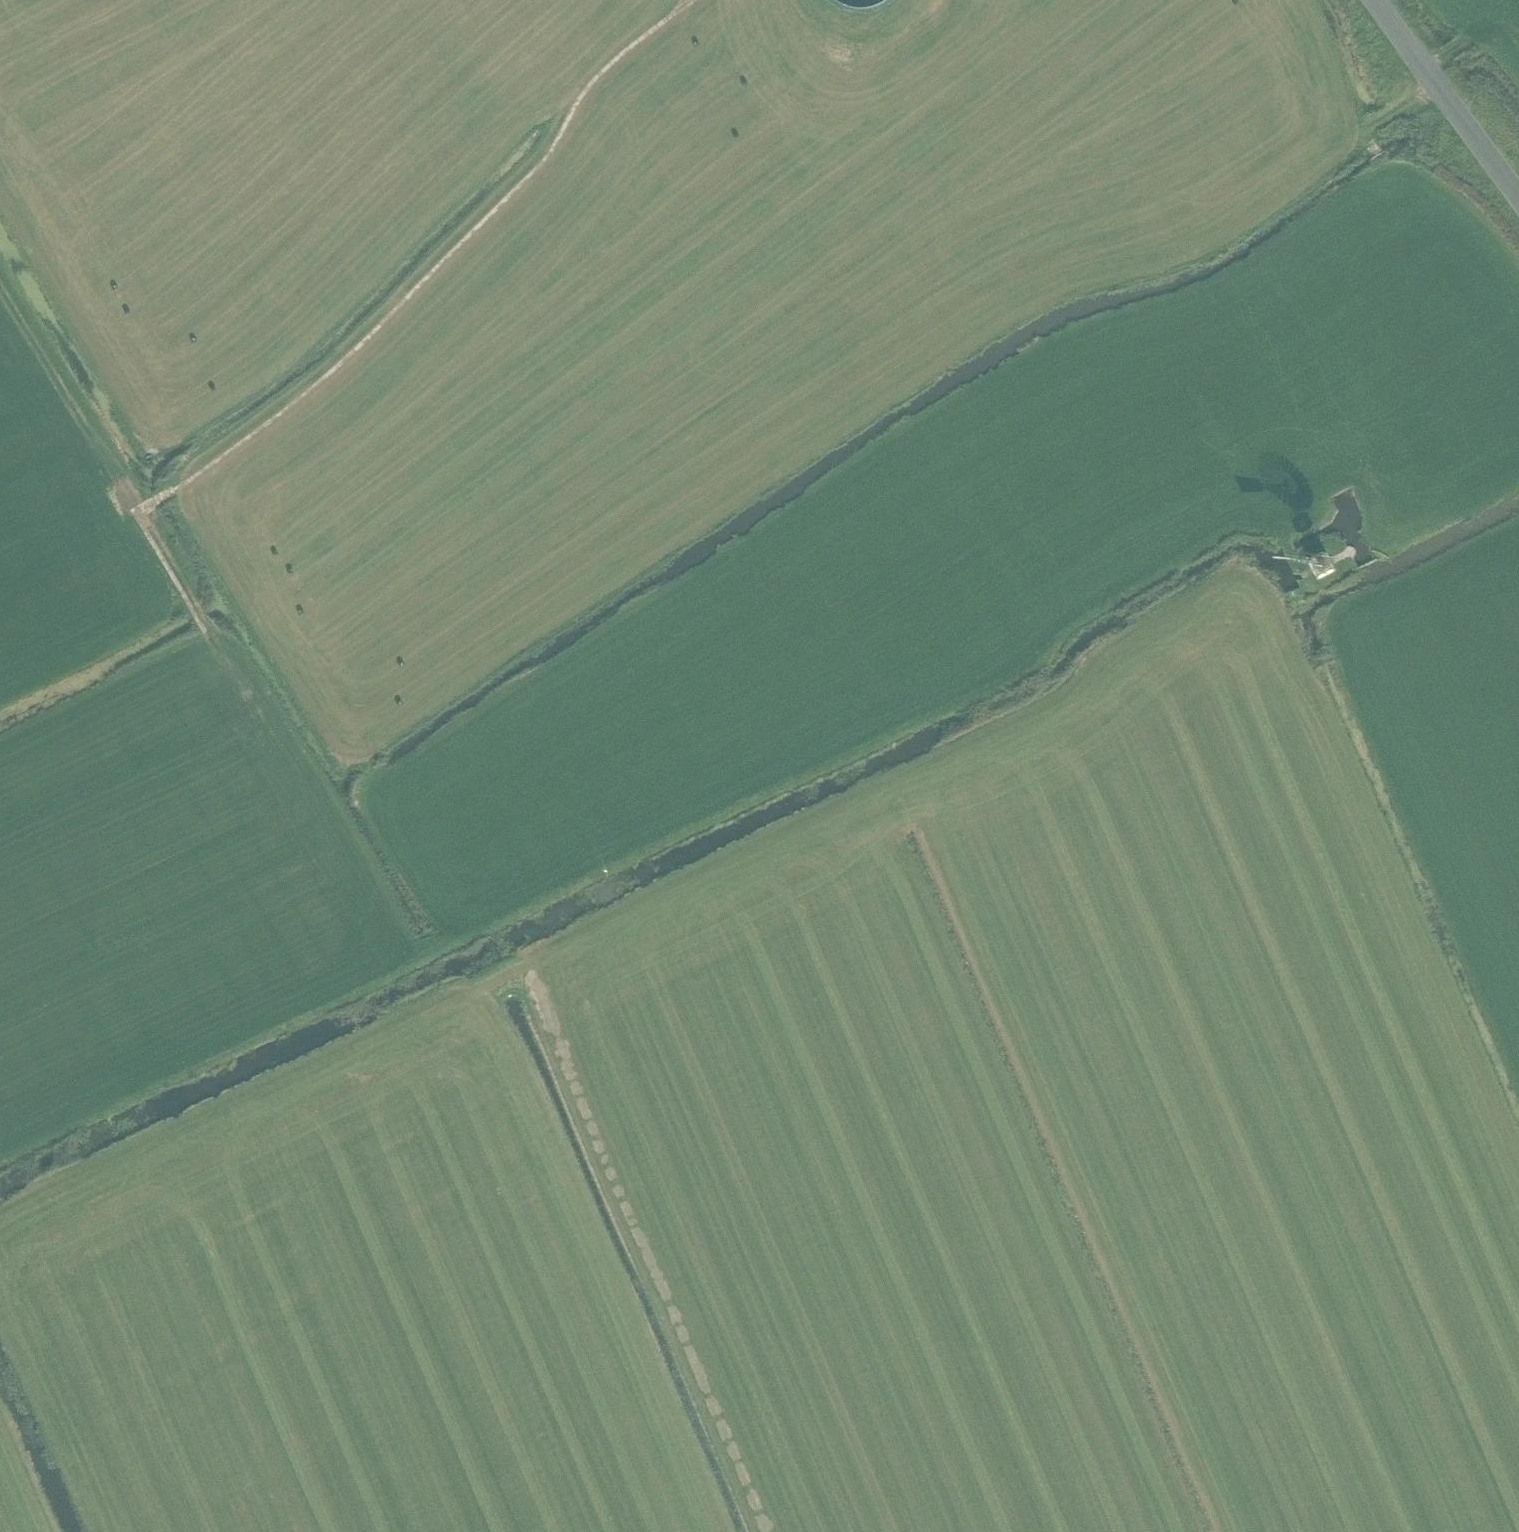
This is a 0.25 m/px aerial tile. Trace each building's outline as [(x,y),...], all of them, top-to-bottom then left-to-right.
[(1402,103),(1411,96),(1400,83),(1391,90),(1402,103)] [(1317,581),(1336,571),(1327,553),(1307,562),(1317,581)]
